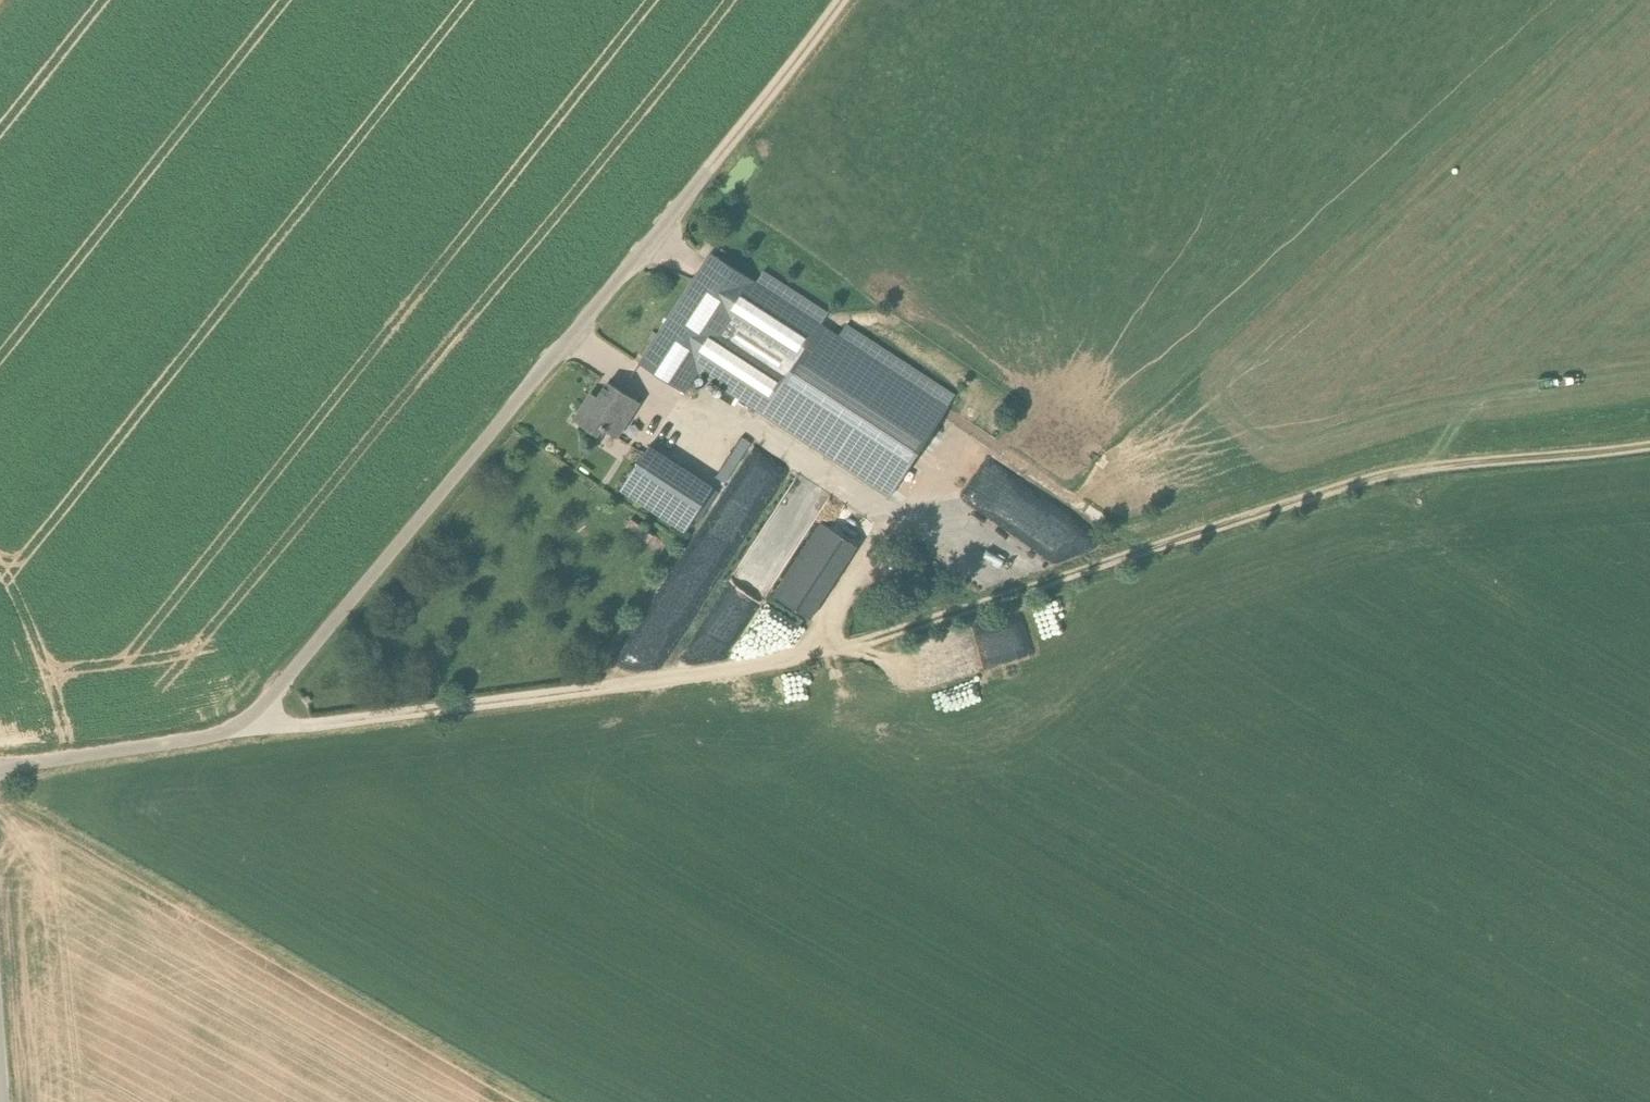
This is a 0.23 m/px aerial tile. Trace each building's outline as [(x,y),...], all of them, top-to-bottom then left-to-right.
[(711,253),(698,272),(639,364),(685,394),(699,373),(763,414),(797,361),(781,350),(805,314),(711,253)] [(764,415),(868,482),(891,498),(892,495),(902,502),(906,496),(896,489),(909,470),(919,477),(923,470),(913,464),(922,450),(932,457),(936,450),(926,443),(928,441),(938,447),(942,441),(932,434),(944,415),(955,422),(959,416),(949,409),(950,407),(824,324),(764,415)] [(585,403),(574,420),(598,436),(602,429),(617,438),(641,403),(609,382),(592,408),(585,403)] [(714,488),(649,446),(620,490),(685,532),(714,488)] [(724,548),(746,559),(791,470),(750,449),(702,542),(722,552),(724,548)] [(821,522),(773,595),(811,620),(859,547),(821,522)]
